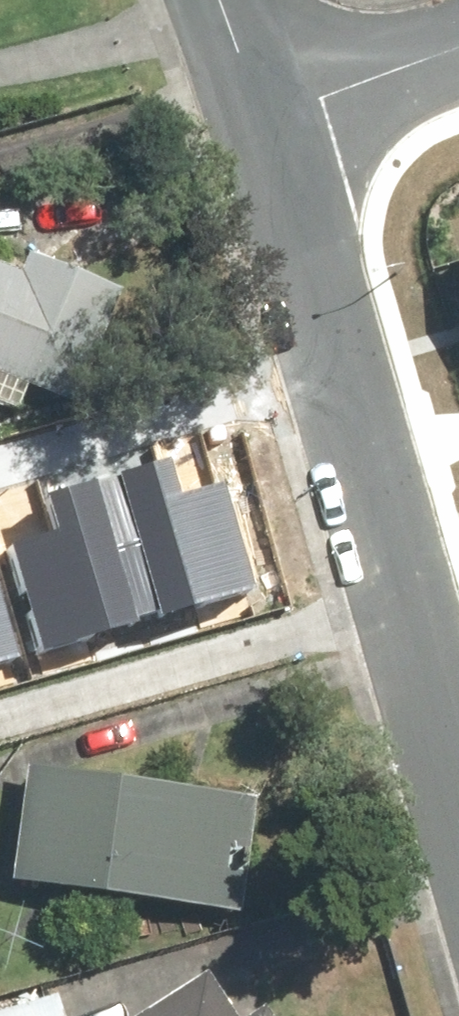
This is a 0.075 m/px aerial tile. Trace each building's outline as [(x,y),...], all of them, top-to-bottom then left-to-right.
[(27,413),(37,390),(84,410),(133,294),(39,255),(31,273),(0,260),(0,402),(27,413)] [(154,615),(252,586),(220,479),(172,493),(162,461),(113,475),(154,615)] [(8,542),(39,650),(138,621),(96,482),(47,496),(56,528),(8,542)] [(22,652),(0,579),(0,659),(22,652)] [(262,795),(41,771),(29,885),(249,910),(262,795)] [(229,996),(199,1015),(242,1015),(229,996)] [(66,997),(0,1014),(0,1015),(71,1015),(66,997)] [(178,1000),(153,1015),(188,1015),(178,1000)] [(277,1005),(260,1015),(284,1015),(277,1005)]
